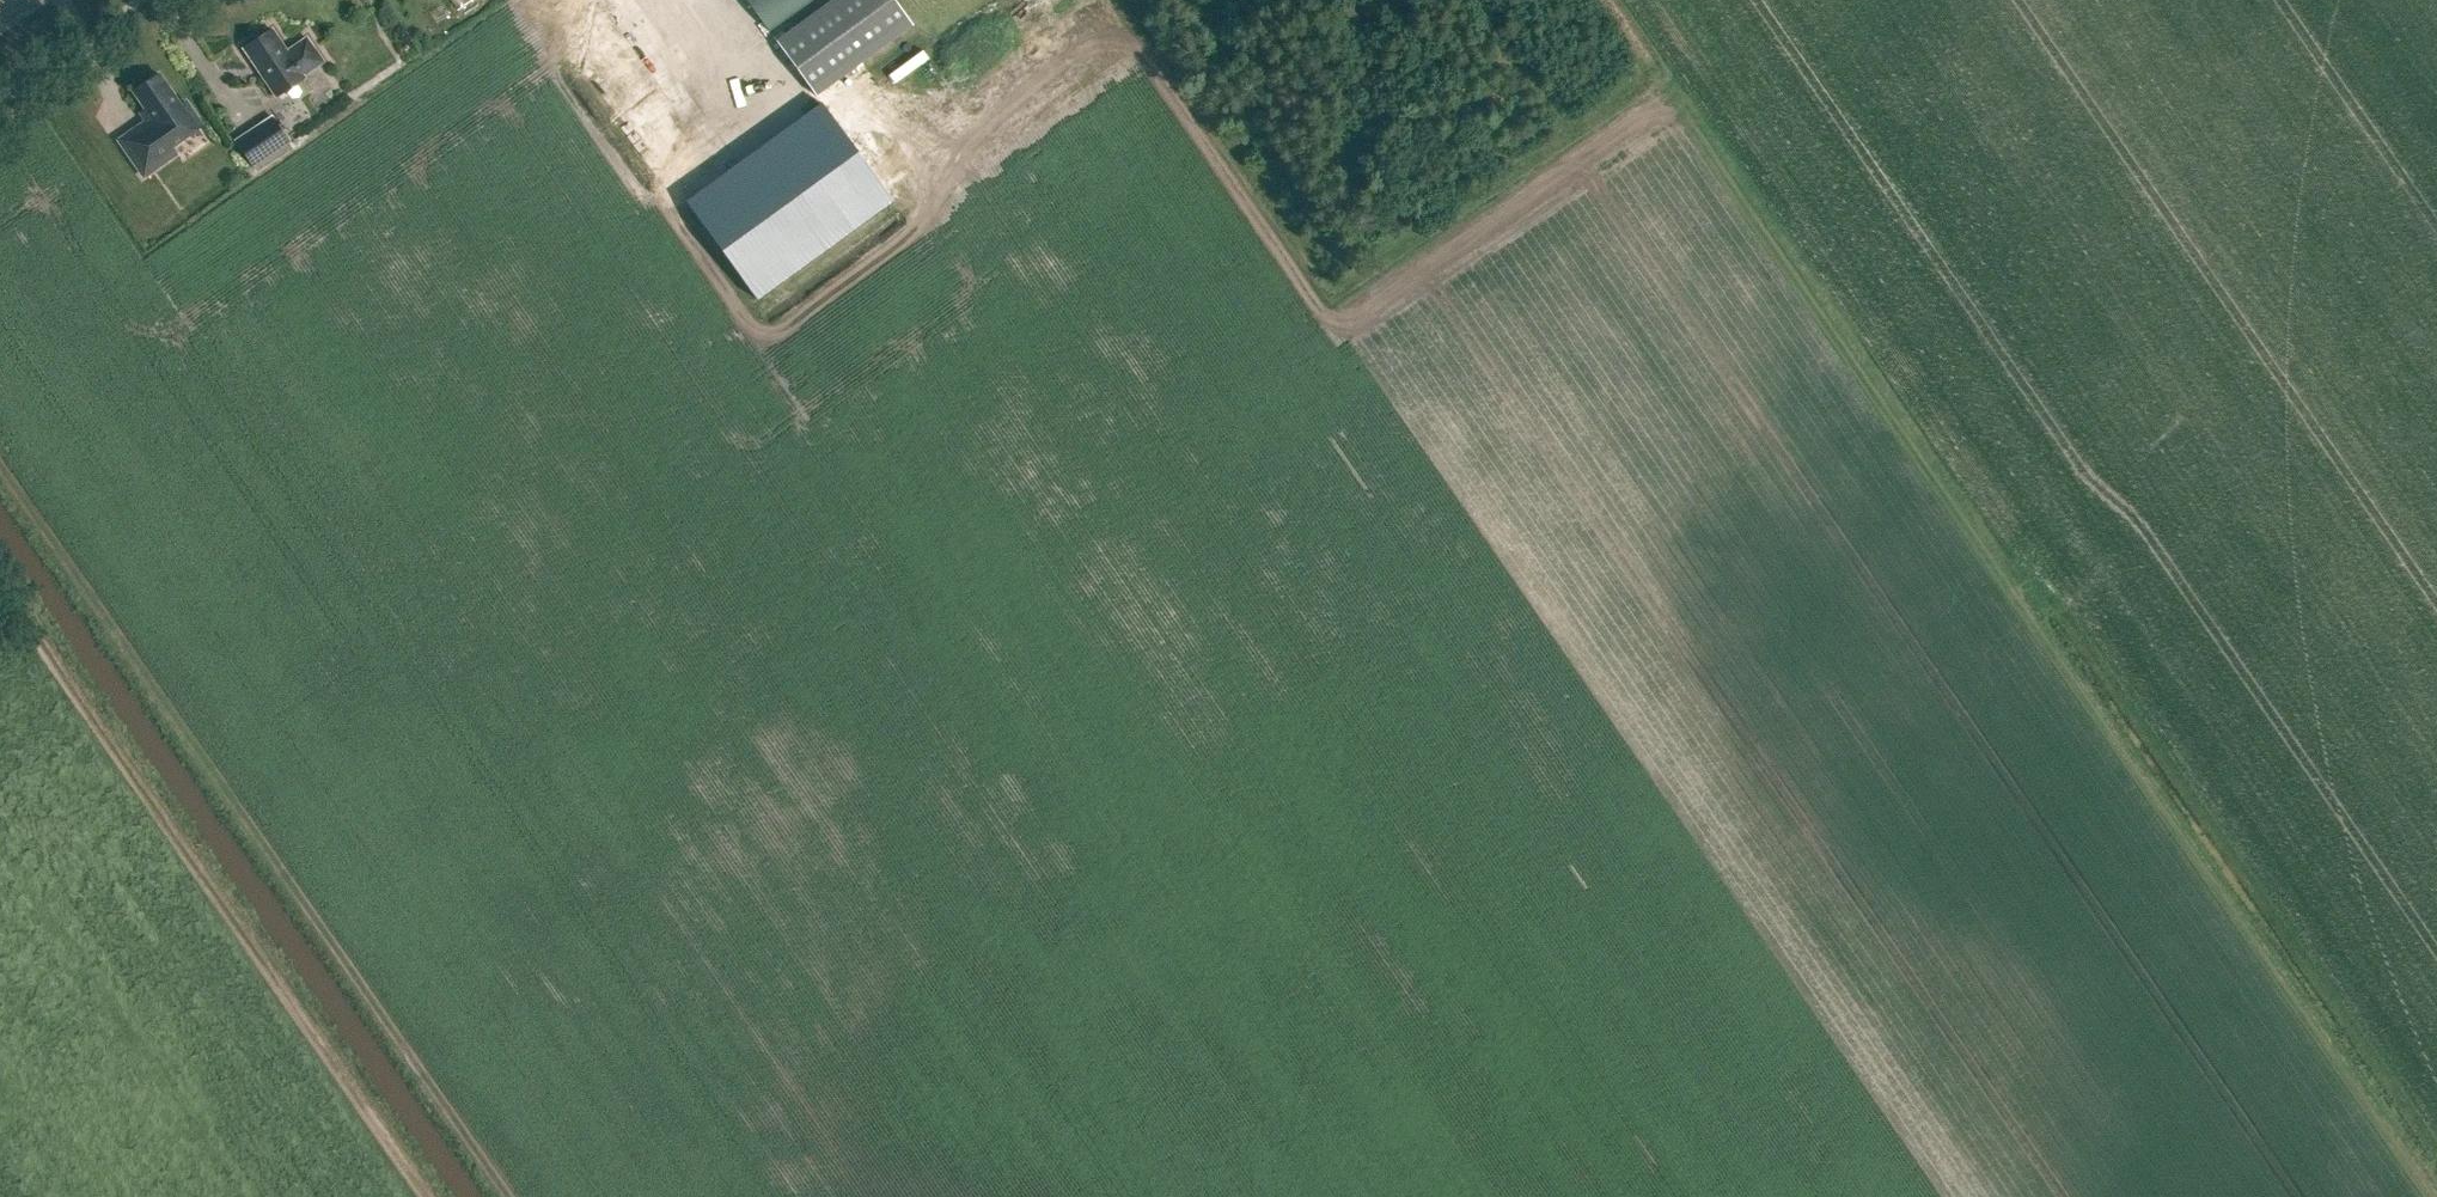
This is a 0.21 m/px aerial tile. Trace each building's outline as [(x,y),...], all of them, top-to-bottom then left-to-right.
[(769,33),(814,0),(745,0),(769,33)] [(775,42),(816,96),(913,24),(914,23),(904,10),(896,0),(832,0),(775,42)] [(323,62),(307,38),(287,52),(272,30),(244,49),(277,96),(304,78),(303,76),(323,62)] [(847,138),(775,42),(641,141),(712,237),(847,138)] [(119,140),(144,176),(176,153),(172,146),(202,125),(186,101),(180,105),(159,74),(134,92),(146,109),(141,112),(147,121),(119,140)] [(633,74),(605,92),(621,116),(648,98),(633,74)] [(272,117),(236,141),(253,165),(289,142),(272,117)]
